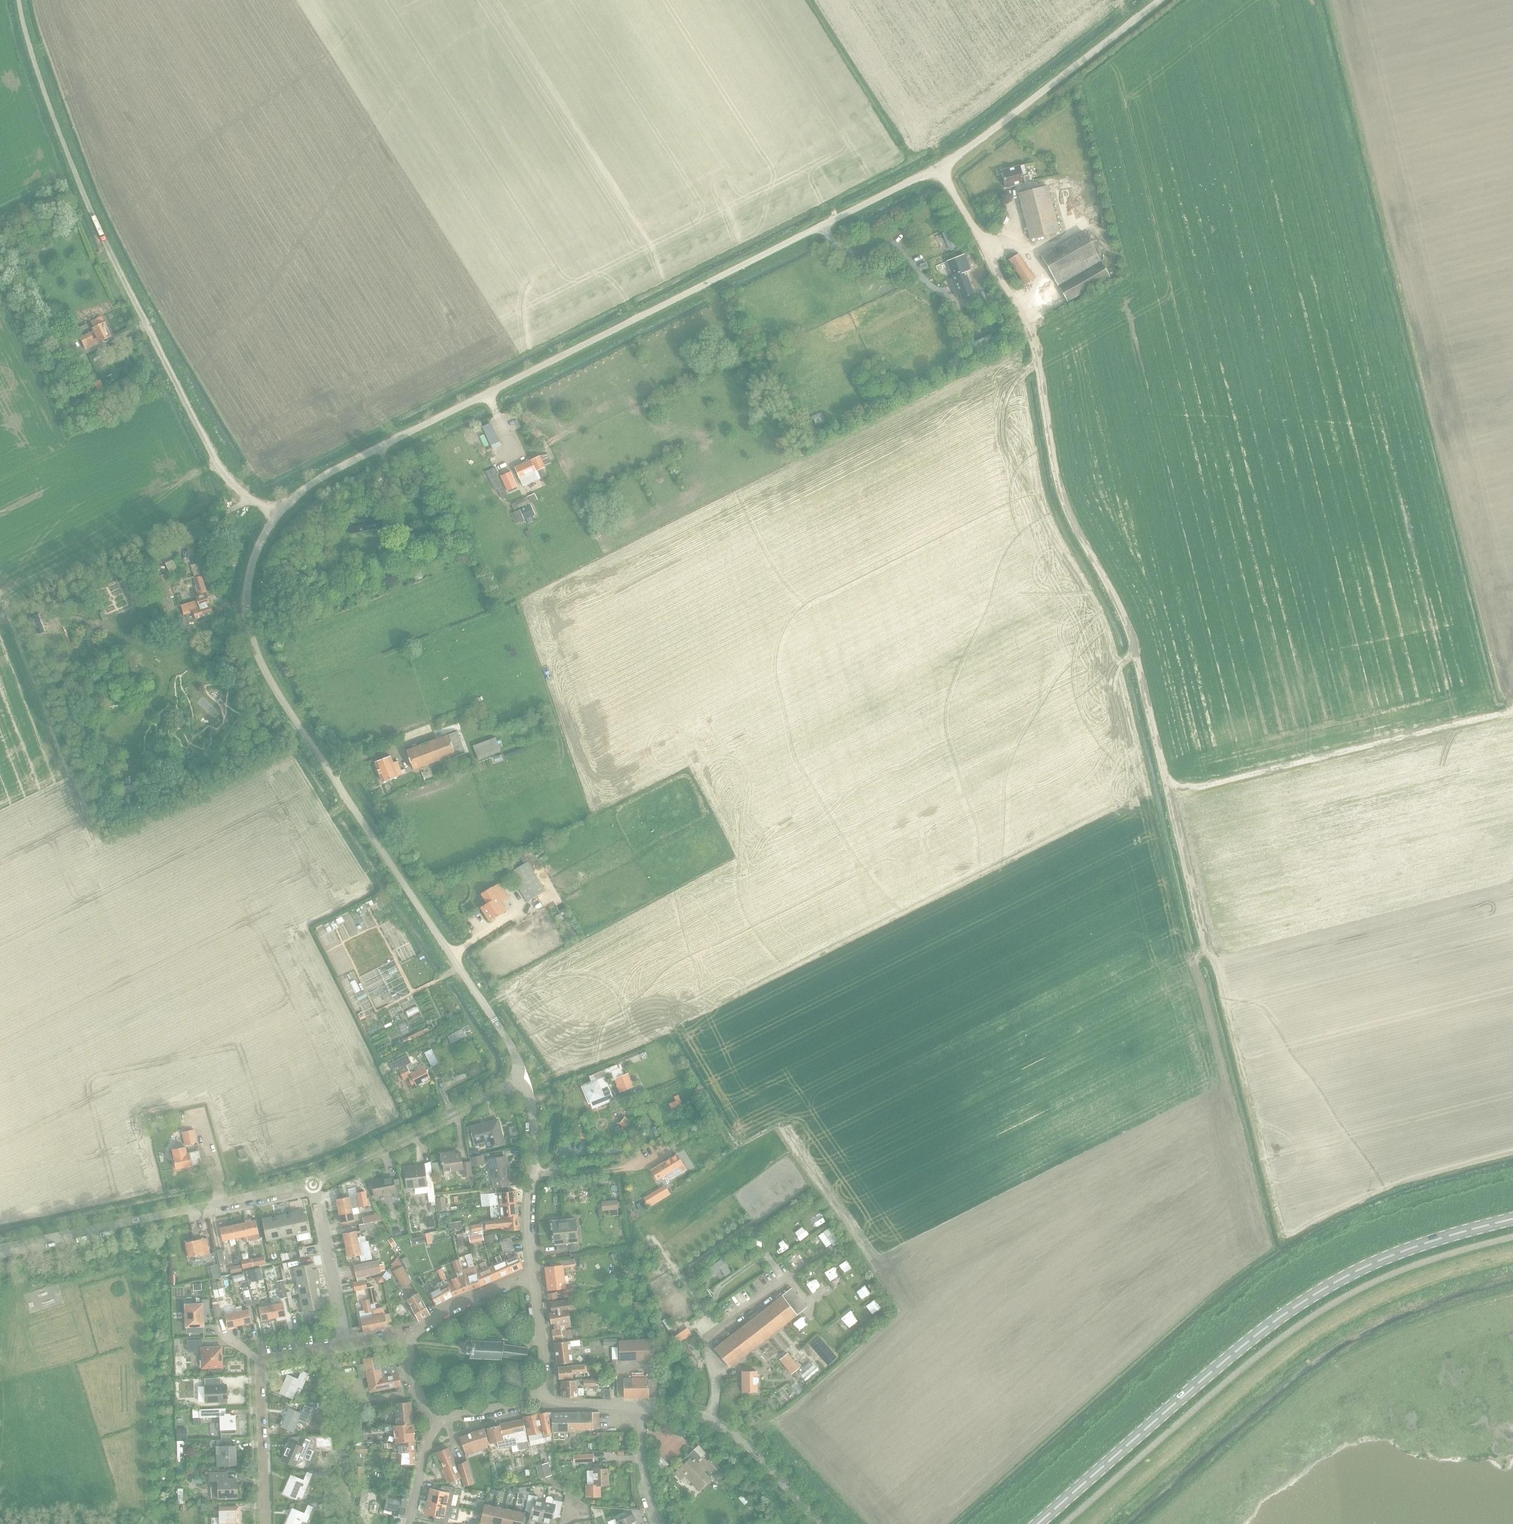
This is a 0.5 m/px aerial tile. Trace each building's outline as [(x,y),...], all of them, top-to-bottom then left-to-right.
[(1000,170),(1005,189),(1030,183),(1025,164),(1000,170)] [(1019,194),(1030,240),(1059,233),(1048,186),(1019,194)] [(1040,256),(1058,287),(1101,261),(1083,231),(1040,256)] [(1008,260),(1024,286),(1036,279),(1020,253),(1008,260)] [(960,295),(962,298),(973,294),(965,271),(970,268),(965,254),(948,260),(953,276),(947,278),(953,297),(960,295)] [(1060,292),(1065,302),(1108,276),(1103,267),(1060,292)] [(980,305),(983,311),(1001,302),(994,289),(985,294),(988,301),(980,305)] [(97,339),(99,343),(111,337),(105,322),(92,328),(94,333),(81,338),(84,345),(97,339)] [(54,337),(60,353),(71,348),(64,332),(54,337)] [(535,471),(544,467),(539,456),(530,460),(530,461),(514,468),(519,478),(521,478),(523,481),(526,480),(524,476),(535,471)] [(503,499),(510,496),(495,467),(485,472),(495,491),(497,489),(503,499)] [(517,487),(510,471),(501,475),(508,491),(517,487)] [(413,478),(416,486),(425,483),(423,475),(413,478)] [(515,503),(518,508),(529,503),(526,497),(515,503)] [(535,515),(530,504),(520,509),(524,519),(535,515)] [(169,577),(171,582),(188,578),(185,568),(176,570),(177,574),(169,577)] [(196,619),(213,613),(201,576),(194,578),(199,595),(196,596),(197,600),(181,605),(184,615),(193,612),(196,619)] [(405,750),(413,770),(463,752),(455,732),(405,750)] [(472,747),(478,760),(500,751),(495,738),(472,747)] [(397,761),(393,763),(390,756),(374,762),(382,782),(402,775),(397,761)] [(528,862),(509,872),(527,901),(545,890),(528,862)] [(481,907),(490,920),(506,910),(499,899),(502,897),(498,890),(492,894),(495,898),(481,907)] [(424,1053),(431,1067),(438,1064),(431,1049),(424,1053)] [(424,1066),(410,1073),(406,1065),(411,1062),(407,1055),(390,1063),(394,1071),(398,1069),(403,1079),(407,1077),(411,1085),(414,1083),(415,1085),(430,1078),(424,1066)] [(581,1085),(588,1103),(604,1096),(597,1078),(606,1075),(604,1068),(588,1075),(591,1081),(581,1085)] [(614,1079),(619,1092),(633,1086),(628,1073),(614,1079)] [(493,1145),(504,1143),(497,1120),(471,1127),(475,1143),(492,1139),(493,1145)] [(182,1133),(185,1144),(197,1142),(195,1130),(182,1133)] [(174,1155),(176,1169),(202,1163),(199,1150),(174,1155)] [(460,1153),(450,1154),(450,1152),(440,1153),(442,1163),(443,1163),(444,1173),(462,1170),(463,1176),(471,1175),(469,1162),(462,1163),(460,1153)] [(667,1173),(670,1179),(686,1169),(677,1154),(652,1169),(657,1178),(667,1173)] [(471,1157),(473,1165),(483,1163),(481,1155),(471,1157)] [(502,1186),(509,1185),(508,1178),(510,1177),(505,1155),(488,1159),(495,1187),(502,1186)] [(432,1179),(427,1180),(425,1165),(404,1167),(407,1188),(427,1186),(429,1202),(435,1201),(432,1179)] [(399,1178),(393,1180),(392,1177),(373,1181),(375,1195),(394,1192),(396,1198),(402,1197),(399,1178)] [(336,1198),(339,1211),(358,1207),(370,1204),(367,1188),(358,1189),(358,1194),(336,1198)] [(490,1206),(500,1204),(516,1203),(515,1190),(489,1193),(490,1206)] [(435,1198),(437,1211),(447,1209),(445,1196),(435,1198)] [(617,1201),(602,1202),(602,1211),(618,1210),(617,1201)] [(505,1216),(518,1215),(516,1203),(500,1204),(500,1207),(490,1208),(491,1218),(505,1216)] [(358,1207),(339,1211),(341,1223),(354,1220),(353,1214),(359,1213),(358,1207)] [(291,1212),(296,1234),(311,1231),(306,1210),(301,1212),(300,1210),(291,1212)] [(282,1237),(296,1234),(291,1212),(291,1214),(286,1215),(286,1213),(277,1215),(282,1237)] [(359,1224),(360,1230),(374,1228),(373,1221),(383,1219),(379,1214),(363,1217),(364,1223),(359,1224)] [(267,1240),(282,1237),(277,1215),(276,1215),(277,1217),(272,1218),(271,1216),(262,1218),(267,1240)] [(485,1221),(486,1229),(509,1226),(509,1228),(506,1228),(506,1230),(519,1229),(518,1215),(505,1216),(505,1217),(494,1219),(494,1220),(485,1221)] [(426,1219),(427,1228),(435,1227),(434,1218),(426,1219)] [(569,1251),(576,1250),(575,1242),(577,1242),(574,1218),(552,1221),(555,1244),(556,1244),(557,1251),(569,1249),(569,1251)] [(244,1222),(248,1241),(260,1238),(256,1220),(244,1222)] [(448,1223),(449,1229),(462,1227),(461,1221),(448,1223)] [(484,1229),(486,1229),(485,1221),(482,1221),(482,1223),(481,1223),(470,1225),(472,1232),(472,1235),(482,1234),(481,1230),(484,1230),(484,1229)] [(244,1241),(248,1241),(244,1222),(232,1225),(235,1238),(243,1236),(244,1241)] [(235,1238),(232,1225),(220,1228),(223,1240),(230,1239),(231,1245),(236,1244),(235,1238)] [(346,1244),(365,1240),(364,1235),(358,1237),(356,1230),(343,1232),(346,1244)] [(484,1236),(486,1244),(495,1242),(492,1233),(484,1236)] [(482,1234),(472,1235),(472,1236),(469,1236),(470,1242),(481,1241),(481,1234),(482,1234)] [(423,1235),(410,1238),(411,1244),(424,1242),(423,1235)] [(202,1254),(202,1255),(210,1253),(207,1237),(186,1242),(189,1256),(202,1254)] [(501,1241),(503,1252),(513,1250),(510,1239),(501,1241)] [(365,1240),(346,1244),(348,1257),(361,1254),(362,1260),(372,1258),(368,1240),(365,1240)] [(222,1250),(217,1251),(219,1265),(225,1264),(222,1250)] [(505,1260),(511,1273),(523,1267),(517,1255),(512,1257),(510,1251),(505,1253),(508,1259),(505,1260)] [(280,1254),(282,1261),(290,1259),(288,1252),(280,1254)] [(511,1273),(505,1260),(502,1261),(500,1255),(496,1257),(498,1263),(493,1265),(498,1278),(511,1273)] [(252,1258),(254,1266),(265,1263),(264,1256),(252,1258)] [(402,1258),(406,1267),(411,1265),(406,1256),(402,1258)] [(241,1260),(243,1268),(253,1265),(251,1258),(241,1260)] [(463,1275),(461,1267),(459,1259),(452,1261),(455,1272),(456,1272),(457,1277),(447,1281),(453,1296),(469,1290),(463,1275)] [(481,1286),(474,1266),(472,1259),(467,1261),(468,1265),(461,1267),(463,1275),(469,1290),(481,1286)] [(354,1265),(357,1277),(380,1272),(378,1260),(354,1265)] [(563,1275),(562,1275),(560,1260),(549,1262),(550,1267),(545,1267),(548,1290),(565,1288),(563,1275)] [(474,1266),(481,1286),(496,1279),(491,1266),(487,1268),(485,1262),(474,1266)] [(297,1282),(319,1277),(317,1268),(316,1268),(314,1263),(294,1267),(297,1282)] [(230,1267),(231,1273),(241,1271),(240,1264),(230,1267)] [(393,1270),(402,1287),(411,1282),(402,1265),(393,1270)] [(171,1276),(174,1281),(183,1277),(178,1267),(172,1270),(174,1275),(171,1276)] [(453,1296),(447,1281),(442,1269),(438,1270),(442,1281),(437,1284),(439,1287),(430,1293),(436,1305),(453,1296)] [(417,1278),(421,1285),(426,1282),(422,1276),(417,1278)] [(300,1296),(320,1292),(319,1287),(321,1287),(319,1277),(297,1282),(300,1296)] [(277,1281),(280,1298),(287,1297),(283,1279),(277,1281)] [(212,1282),(215,1297),(224,1295),(221,1280),(212,1282)] [(367,1289),(366,1281),(353,1283),(354,1292),(367,1289)] [(368,1288),(371,1306),(377,1304),(374,1287),(368,1288)] [(714,1348),(729,1367),(806,1306),(791,1287),(714,1348)] [(558,1293),(559,1298),(574,1296),(573,1290),(563,1291),(563,1292),(558,1293)] [(320,1292),(300,1296),(303,1311),(325,1307),(323,1297),(321,1297),(320,1292)] [(407,1299),(419,1320),(430,1314),(418,1293),(407,1299)] [(371,1308),(370,1304),(369,1298),(362,1299),(363,1309),(359,1310),(363,1331),(375,1329),(371,1308)] [(564,1327),(570,1326),(568,1309),(576,1308),(574,1298),(550,1301),(552,1312),(549,1313),(550,1324),(554,1323),(554,1330),(551,1330),(553,1341),(562,1339),(572,1336),(571,1329),(561,1330),(560,1325),(563,1325),(564,1327)] [(185,1304),(186,1326),(203,1325),(203,1313),(210,1313),(209,1299),(202,1299),(202,1304),(185,1304)] [(224,1303),(219,1304),(218,1301),(212,1302),(213,1306),(212,1306),(215,1316),(221,1314),(221,1311),(225,1310),(224,1303)] [(271,1305),(274,1318),(286,1315),(283,1302),(271,1305)] [(261,1320),(274,1318),(271,1305),(259,1307),(261,1320)] [(237,1312),(240,1325),(252,1322),(249,1309),(242,1311),(241,1306),(236,1307),(237,1312)] [(371,1308),(375,1329),(387,1326),(383,1306),(371,1308)] [(227,1327),(240,1325),(237,1312),(225,1314),(227,1327)] [(222,1347),(202,1347),(202,1339),(188,1340),(188,1351),(202,1351),(202,1368),(212,1367),(212,1370),(221,1370),(221,1367),(223,1367),(222,1347)] [(473,1352),(470,1352),(469,1358),(471,1358),(471,1359),(472,1359),(472,1358),(477,1358),(477,1359),(478,1359),(478,1358),(483,1358),(483,1359),(484,1359),(484,1358),(488,1358),(488,1359),(489,1359),(489,1358),(494,1359),(494,1360),(495,1360),(495,1359),(500,1359),(500,1361),(501,1361),(502,1356),(526,1359),(528,1347),(504,1344),(504,1340),(503,1340),(503,1341),(497,1341),(497,1340),(496,1340),(496,1341),(491,1340),(490,1340),(485,1340),(485,1339),(485,1340),(480,1340),(480,1339),(479,1339),(479,1340),(474,1340),(474,1339),(474,1340),(471,1339),(471,1344),(473,1345),(473,1352)] [(618,1341),(619,1361),(655,1359),(654,1339),(618,1341)] [(555,1342),(557,1364),(572,1362),(569,1341),(555,1342)] [(799,1368),(787,1354),(781,1359),(792,1373),(799,1368)] [(398,1373),(394,1356),(390,1356),(390,1357),(379,1359),(379,1356),(363,1359),(364,1363),(362,1364),(356,1365),(359,1378),(367,1376),(370,1392),(401,1386),(398,1373)] [(770,1360),(773,1374),(780,1372),(777,1359),(770,1360)] [(558,1367),(558,1378),(572,1377),(572,1373),(584,1372),(584,1364),(571,1365),(571,1366),(558,1367)] [(298,1384),(303,1386),(308,1373),(304,1371),(300,1380),(288,1374),(280,1393),(292,1398),(298,1384)] [(742,1371),(742,1391),(757,1391),(757,1371),(742,1371)] [(656,1378),(648,1379),(648,1377),(623,1377),(624,1398),(649,1397),(649,1395),(656,1395),(656,1378)] [(226,1385),(210,1385),(210,1378),(205,1378),(206,1402),(227,1401),(226,1385)] [(583,1387),(577,1387),(577,1379),(561,1380),(562,1397),(578,1397),(578,1395),(583,1395),(583,1387)] [(177,1399),(182,1408),(191,1404),(187,1394),(177,1399)] [(396,1424),(413,1423),(411,1401),(394,1403),(396,1424)] [(299,1420),(303,1422),(309,1407),(304,1405),(301,1413),(289,1407),(280,1426),(294,1432),(299,1420)] [(230,1414),(226,1414),(225,1408),(200,1409),(200,1417),(221,1416),(221,1433),(236,1433),(235,1415),(230,1415),(230,1414)] [(350,1413),(351,1428),(362,1427),(361,1412),(350,1413)] [(552,1431),(551,1412),(548,1413),(548,1412),(539,1414),(544,1437),(552,1435),(552,1431)] [(551,1412),(552,1431),(553,1431),(554,1438),(565,1438),(565,1431),(576,1431),(576,1428),(599,1428),(599,1412),(551,1412)] [(537,1439),(544,1437),(539,1414),(531,1415),(537,1439)] [(529,1440),(537,1439),(531,1415),(524,1417),(529,1440)] [(526,1452),(530,1451),(528,1441),(523,1419),(500,1424),(500,1425),(487,1427),(491,1443),(497,1441),(498,1447),(523,1442),(526,1452)] [(395,1442),(414,1441),(413,1423),(396,1424),(386,1425),(386,1430),(394,1429),(395,1442)] [(351,1428),(352,1437),(363,1436),(362,1427),(351,1428)] [(176,1428),(177,1440),(187,1439),(187,1428),(176,1428)] [(459,1437),(466,1454),(487,1447),(486,1444),(489,1443),(485,1428),(470,1432),(459,1437)] [(299,1457),(303,1459),(311,1440),(306,1438),(302,1446),(290,1441),(281,1460),(295,1466),(299,1457)] [(332,1447),(331,1438),(315,1438),(315,1448),(332,1447)] [(236,1446),(232,1446),(232,1439),(210,1440),(210,1447),(217,1447),(218,1465),(237,1465),(236,1446)] [(399,1452),(415,1452),(414,1441),(395,1442),(387,1443),(387,1448),(398,1447),(399,1452)] [(356,1446),(356,1453),(367,1453),(367,1445),(356,1446)] [(437,1452),(450,1482),(460,1477),(447,1448),(437,1452)] [(699,1490),(711,1479),(696,1463),(701,1457),(693,1449),(680,1461),(683,1464),(675,1472),(681,1478),(685,1474),(699,1490)] [(177,1461),(177,1471),(189,1471),(189,1450),(183,1450),(183,1461),(177,1461)] [(415,1452),(399,1452),(391,1453),(391,1456),(396,1456),(396,1463),(415,1463),(415,1452)] [(573,1454),(574,1462),(594,1461),(593,1453),(573,1454)] [(323,1467),(333,1468),(333,1462),(328,1461),(328,1458),(323,1458),(323,1467)] [(458,1465),(464,1486),(473,1483),(466,1460),(458,1465)] [(542,1464),(545,1476),(551,1475),(548,1463),(542,1464)] [(539,1478),(545,1476),(542,1464),(536,1466),(539,1478)] [(601,1464),(594,1464),(594,1485),(587,1485),(587,1496),(601,1495),(600,1484),(608,1484),(608,1469),(601,1468),(601,1464)] [(353,1483),(363,1483),(363,1465),(353,1465),(353,1483)] [(727,1473),(723,1468),(715,1475),(719,1480),(727,1473)] [(301,1484),(306,1487),(312,1474),(307,1472),(303,1480),(291,1475),(283,1493),(295,1499),(301,1484)] [(236,1479),(228,1479),(227,1473),(210,1473),(210,1480),(211,1480),(212,1499),(225,1498),(227,1498),(226,1497),(235,1497),(234,1491),(237,1491),(236,1479)] [(427,1501),(451,1506),(455,1487),(441,1484),(440,1490),(430,1488),(427,1501)] [(361,1502),(365,1503),(366,1497),(362,1496),(364,1489),(355,1487),(353,1494),(355,1495),(353,1505),(360,1506),(361,1502)] [(541,1522),(545,1502),(537,1500),(538,1496),(528,1494),(525,1510),(531,1511),(529,1520),(541,1522)] [(389,1513),(404,1516),(408,1499),(387,1495),(384,1509),(389,1511),(389,1513)] [(541,1522),(550,1523),(551,1523),(553,1516),(559,1517),(562,1501),(553,1499),(551,1496),(548,1495),(546,1497),(545,1502),(541,1522)] [(459,1507),(451,1506),(427,1501),(424,1513),(457,1520),(459,1507)] [(491,1523),(494,1506),(484,1504),(480,1521),(491,1523)] [(307,1522),(313,1507),(308,1505),(305,1513),(292,1508),(285,1523),(301,1523),(302,1520),(307,1522)] [(504,1508),(494,1506),(491,1523),(493,1523),(501,1523),(504,1508)] [(239,1523),(238,1507),(220,1507),(220,1517),(212,1517),(213,1523),(239,1523)] [(514,1510),(504,1508),(501,1523),(511,1523),(514,1510)] [(511,1523),(522,1523),(525,1512),(514,1510),(511,1523)] [(633,1517),(634,1516),(633,1513),(616,1521),(617,1523),(636,1523),(633,1517)]
